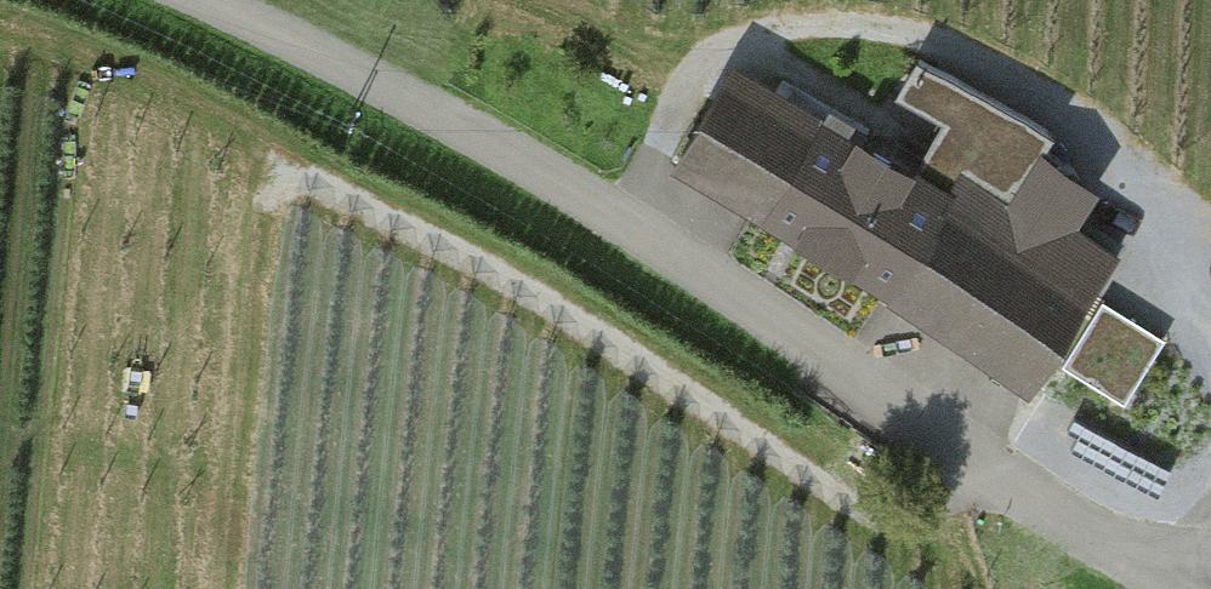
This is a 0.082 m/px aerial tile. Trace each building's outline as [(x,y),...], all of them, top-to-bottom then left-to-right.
[(754,64),(689,167),(1050,394),(1116,291),(754,64)]
